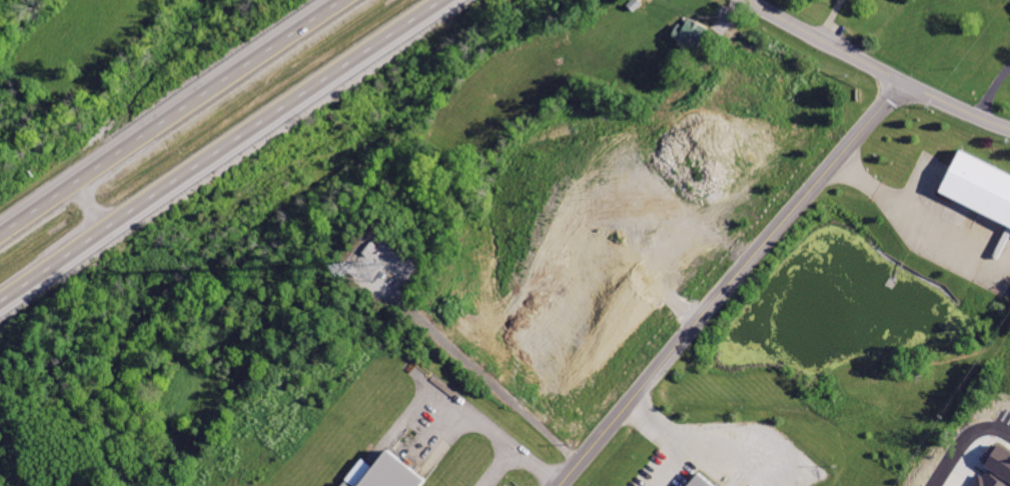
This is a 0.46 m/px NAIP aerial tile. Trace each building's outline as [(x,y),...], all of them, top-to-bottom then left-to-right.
[(691,19),(680,41),(700,52),(712,30),(691,19)] [(938,190),(1009,226),(1009,172),(960,147),(938,190)] [(1000,445),(992,444),(983,460),(992,466),(986,476),(981,476),(975,485),(1009,485),(1009,450),(1000,445)] [(433,479),(391,445),(358,485),(427,485),(433,479)] [(955,469),(945,485),(968,485),(972,479),(955,469)] [(704,473),(692,485),(719,485),(704,473)]
